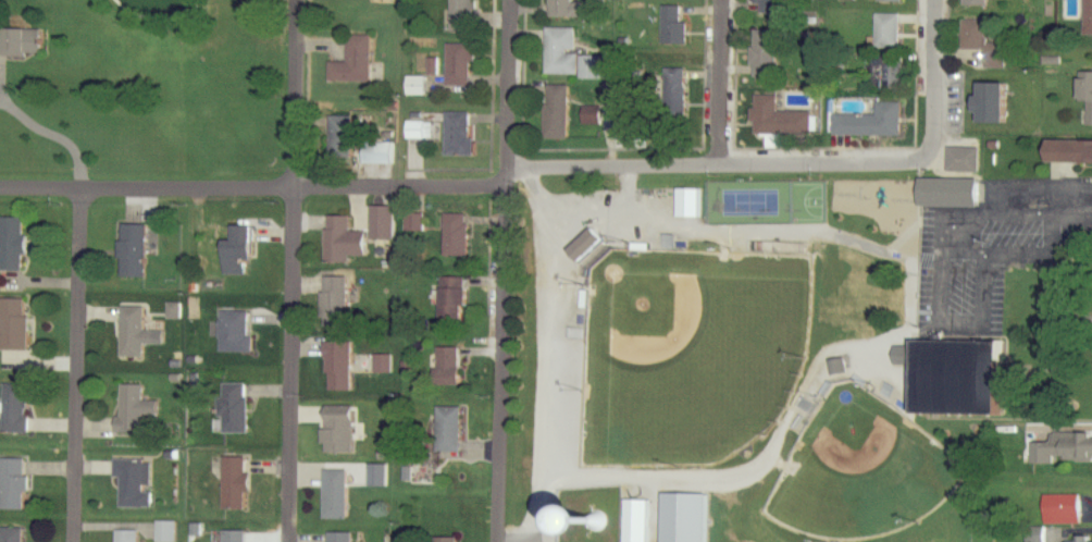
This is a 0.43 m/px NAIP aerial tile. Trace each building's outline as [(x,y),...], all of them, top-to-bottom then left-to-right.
[(454,32),(476,32),(476,0),(454,0),(454,32)] [(552,17),(585,17),(585,8),(576,7),(576,0),(552,0),(552,17)] [(784,0),(756,0),(756,15),(784,15),(784,0)] [(972,9),(992,9),(992,0),(972,0),(972,9)] [(690,8),(666,7),(665,45),(689,46),(690,8)] [(904,16),(875,16),(875,48),(904,48),(904,16)] [(1011,44),(992,44),(992,22),(969,22),(969,51),(990,51),(990,69),(1011,69),(1011,44)] [(549,76),(581,76),(581,55),(571,55),(571,29),(549,29),(549,76)] [(48,58),(48,30),(0,30),(0,58),(48,58)] [(780,78),(780,31),(756,31),(756,78),(780,78)] [(374,83),(374,36),(351,36),(351,64),(333,64),(333,82),(374,83)] [(450,45),(450,87),(477,87),(477,45),(450,45)] [(604,57),(584,57),(584,80),(604,80),(604,57)] [(876,92),(905,92),(905,65),(876,65),(876,92)] [(430,78),(408,78),(408,96),(430,96),(430,78)] [(1017,85),(988,85),(988,125),(1017,125),(1017,85)] [(549,87),(549,141),(573,141),(573,87),(549,87)] [(781,96),(755,97),(756,136),(771,136),(771,148),(785,148),(785,136),(818,135),(817,112),(782,113),(781,96)] [(905,104),(879,103),(879,114),(863,114),(863,101),(840,101),(839,137),(905,137),(905,104)] [(605,126),(605,107),(586,107),(586,126),(605,126)] [(451,156),(477,156),(477,113),(451,113),(451,156)] [(430,123),(408,123),(408,139),(430,139),(430,123)] [(1062,142),(1062,164),(1091,164),(1091,142),(1062,142)] [(398,144),(355,144),(355,164),(398,164),(398,144)] [(984,148),(951,148),(951,172),(984,172),(984,148)] [(987,208),(987,180),(924,180),(924,208),(987,208)] [(679,219),(705,219),(705,190),(679,190),(679,219)] [(398,206),(376,206),(376,239),(398,239),(398,206)] [(447,214),(447,257),(472,257),(472,214),(447,214)] [(353,263),(353,256),(372,256),(372,232),(353,232),(353,216),(330,216),(330,263),(353,263)] [(2,218),(2,272),(29,272),(29,218),(2,218)] [(152,225),(124,225),(124,279),(152,279),(152,225)] [(261,226),(241,226),(241,241),(231,241),(231,275),(250,275),(250,258),(261,258),(261,226)] [(608,241),(599,230),(575,250),(584,262),(608,241)] [(352,327),(352,278),(327,278),(327,327),(352,327)] [(471,315),(471,278),(445,278),(445,315),(471,315)] [(33,350),(33,299),(4,299),(4,350),(33,350)] [(126,308),(126,359),(148,359),(148,346),(162,346),(162,332),(149,332),(149,309),(126,308)] [(225,311),(224,352),(257,352),(257,312),(225,311)] [(1012,341),(915,340),(915,414),(1011,415),(1012,341)] [(355,342),(331,342),(331,391),(355,391),(355,342)] [(467,348),(442,348),(442,385),(467,385),(467,348)] [(32,384),(5,384),(5,433),(32,433),(32,384)] [(227,434),(252,434),(252,384),(227,384),(227,434)] [(123,385),(122,434),(146,434),(146,415),(163,416),(163,401),(147,401),(147,385),(123,385)] [(330,406),(330,452),(359,452),(359,406),(330,406)] [(467,408),(439,408),(439,447),(467,447),(467,408)] [(1053,433),(1053,462),(1091,462),(1091,433),(1053,433)] [(255,495),(254,457),(227,457),(228,509),(251,509),(251,495),(255,495)] [(2,511),(30,511),(30,459),(2,459),(2,511)] [(124,479),(124,508),(155,508),(155,461),(118,461),(118,479),(124,479)] [(351,520),(351,470),(328,470),(328,520),(351,520)] [(1048,495),(1048,525),(1086,525),(1086,495),(1048,495)] [(654,501),(625,501),(625,541),(654,541),(654,501)] [(160,522),(160,541),(179,541),(179,522),(160,522)] [(1,528),(1,541),(28,541),(28,528),(1,528)] [(119,531),(118,541),(142,541),(142,531),(119,531)] [(229,531),(229,541),(251,541),(251,531),(229,531)] [(355,533),(331,533),(331,541),(355,541),(355,533)]
